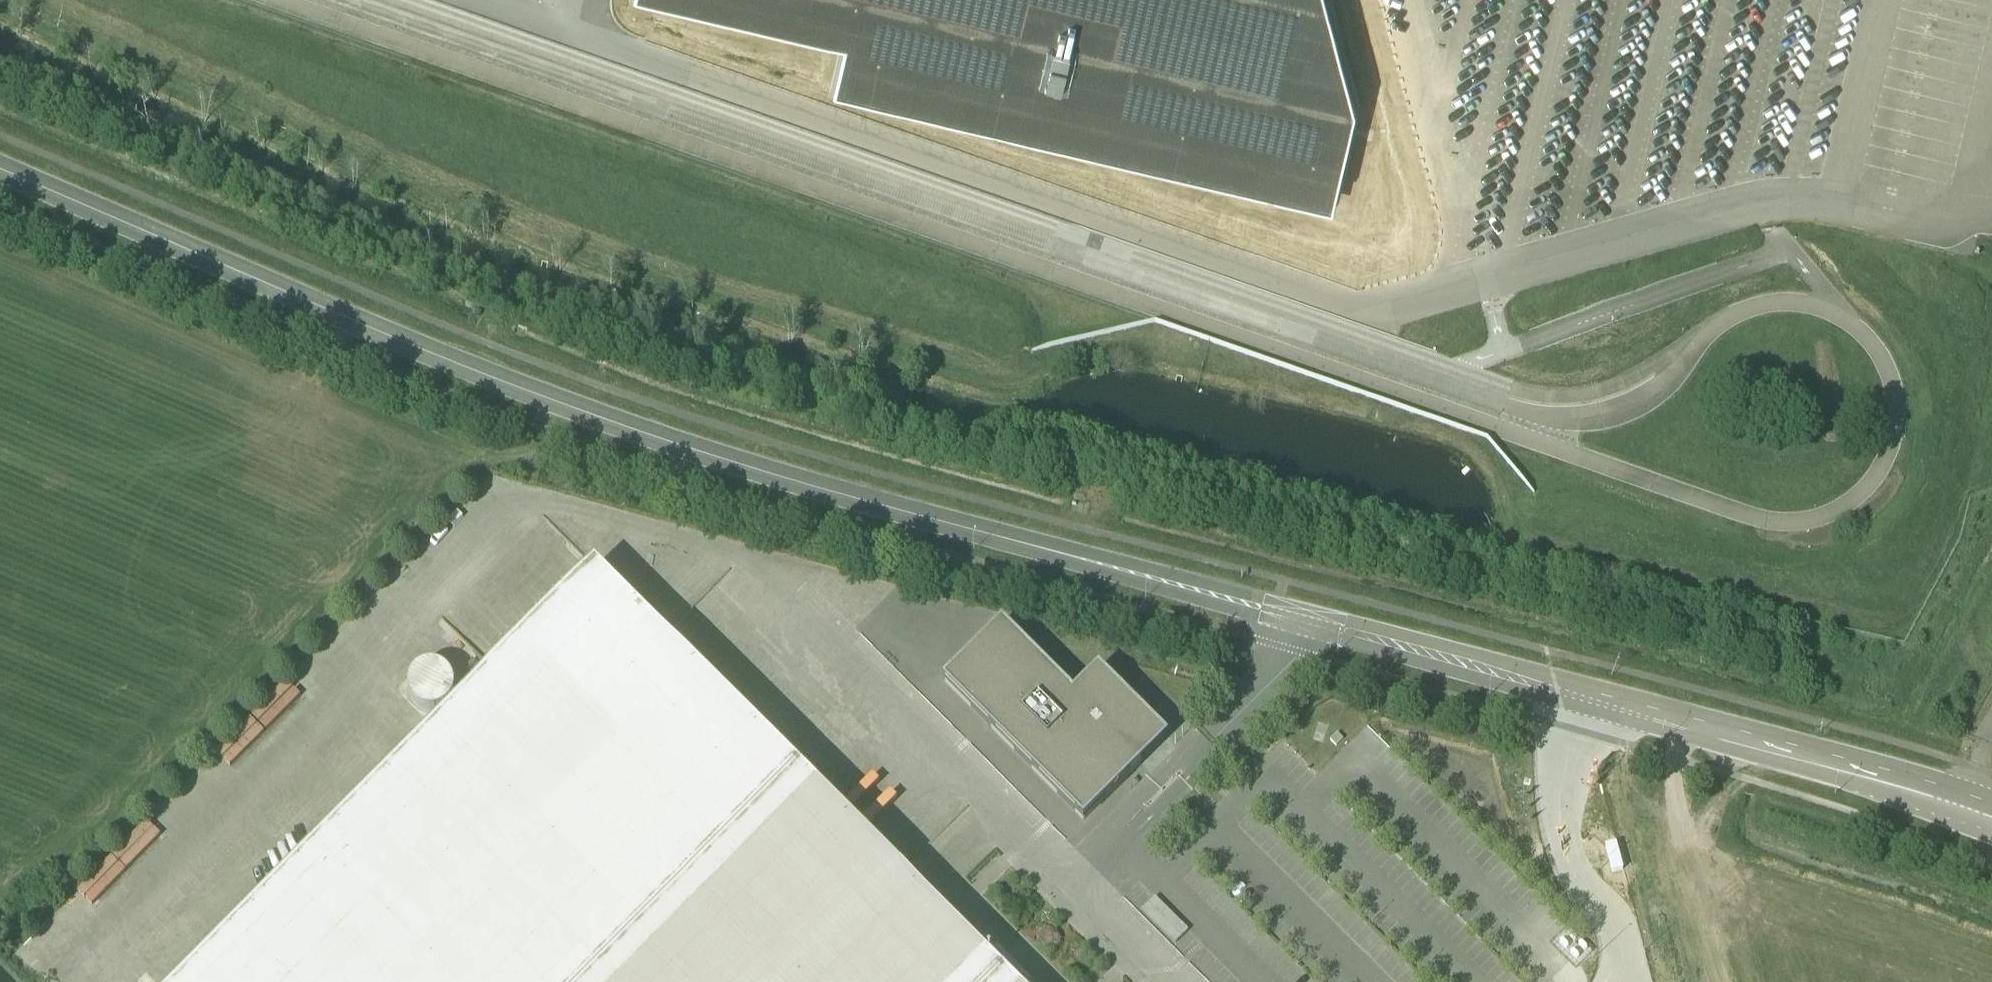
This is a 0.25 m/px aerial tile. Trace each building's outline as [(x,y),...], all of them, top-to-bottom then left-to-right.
[(642,6),(846,56),(837,97),(1331,219),(1356,118),(1325,0),(644,0),(642,6)] [(943,896),(934,905),(595,567),(180,981),(1028,981),(943,896)] [(1156,727),(1099,670),(1074,695),(1002,624),(945,681),(1084,820),(1141,763),(1131,753),(1156,727)] [(427,711),(431,711),(435,711),(439,709),(443,707),(447,705),(449,702),(452,698),(453,694),(454,690),(454,686),(453,681),(452,677),(449,674),(447,671),(443,668),(439,666),(435,665),(431,665),(427,665),(423,666),(419,668),(415,671),(412,674),(410,677),(409,681),(408,686),(408,690),(409,694),(410,698),(412,702),(415,705),(419,707),(423,709),(427,711)] [(277,718),(299,697),(284,681),(262,702),(277,718)] [(120,844),(129,852),(123,858),(131,866),(160,836),(143,820),(120,844)]
